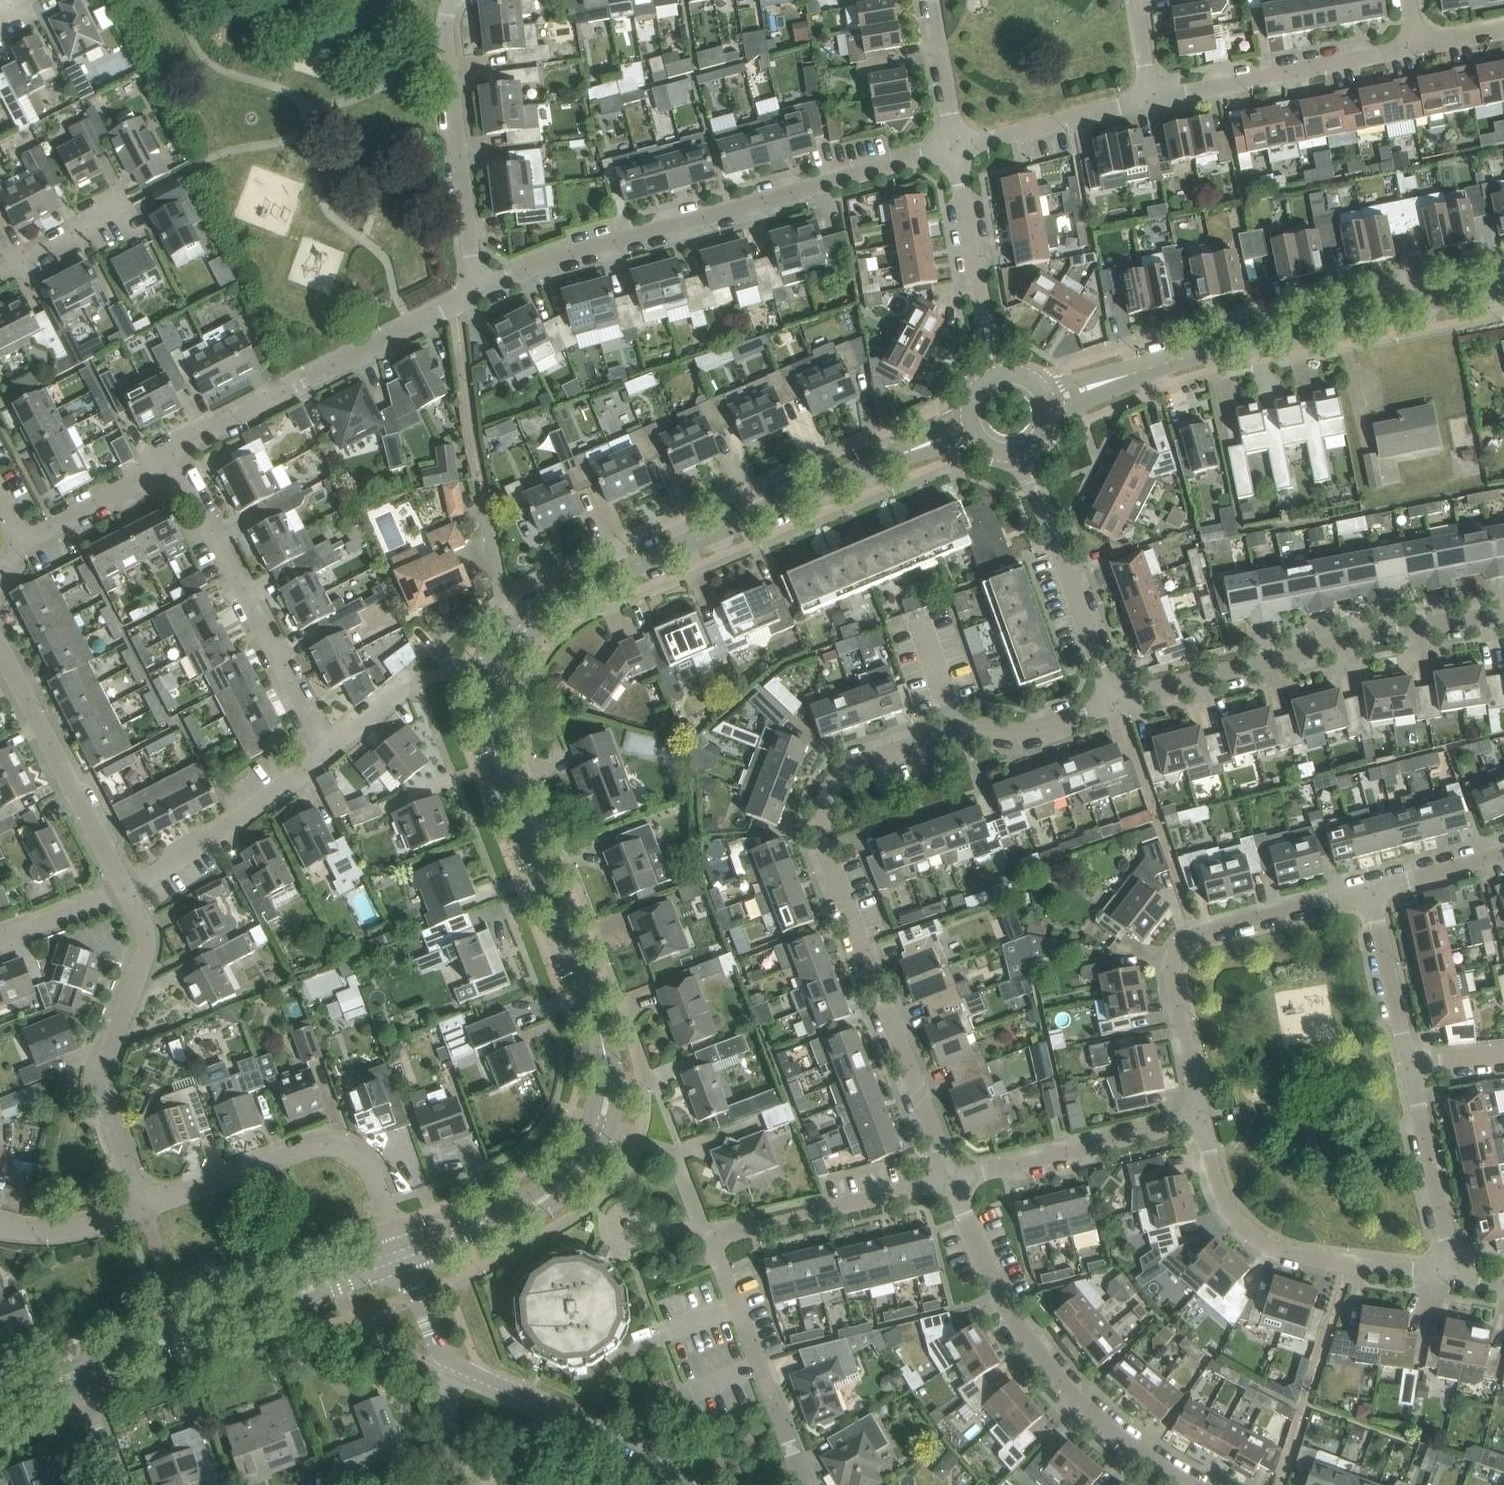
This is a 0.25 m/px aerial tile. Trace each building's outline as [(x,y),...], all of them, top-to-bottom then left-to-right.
[(54,20),(64,39),(61,40),(71,59),(100,44),(78,0),(67,0),(68,2),(63,5),(63,6),(65,5),(69,13),(54,20)] [(501,5),(481,7),(482,14),(480,14),(482,31),(520,26),(519,16),(528,15),(529,15),(530,14),(532,12),(533,10),(534,8),(533,0),(500,0),(501,5)] [(610,16),(608,0),(574,0),(572,0),(576,25),(611,19),(610,16)] [(631,0),(608,0),(610,16),(611,19),(633,15),(633,12),(631,0)] [(655,8),(654,0),(631,0),(633,12),(655,8)] [(655,8),(678,5),(678,0),(654,0),(655,8)] [(846,8),(856,7),(860,29),(897,24),(896,19),(902,11),(894,5),(893,0),(892,0),(871,4),(871,0),(845,0),(846,8)] [(1175,34),(1212,28),(1210,15),(1222,13),(1227,4),(1227,0),(1191,0),(1193,7),(1171,10),(1172,15),(1166,24),(1174,29),(1175,34)] [(1314,30),(1309,0),(1303,0),(1285,3),(1291,34),(1314,30)] [(1338,26),(1334,0),(1309,0),(1314,30),(1338,26)] [(1362,22),(1359,0),(1334,0),(1338,26),(1362,22)] [(1386,18),(1383,0),(1359,0),(1362,22),(1386,18)] [(1503,0),(1440,0),(1442,12),(1473,7),(1473,9),(1483,7),(1482,5),(1503,1),(1503,0)] [(1267,38),(1291,34),(1285,3),(1261,7),(1265,31),(1267,38)] [(1253,33),(1265,31),(1261,7),(1249,9),(1253,33)] [(520,26),(482,31),(484,47),(486,47),(486,54),(513,51),(515,63),(549,59),(548,46),(537,47),(535,24),(520,26)] [(856,63),(856,67),(887,62),(887,61),(881,62),(880,51),(901,47),(900,42),(906,34),(898,28),(897,24),(860,29),(844,32),(849,64),(856,63)] [(1214,41),(1212,28),(1175,34),(1176,38),(1170,47),(1178,53),(1179,58),(1204,53),(1206,62),(1226,58),(1223,40),(1214,41)] [(19,60),(2,69),(18,100),(46,86),(40,74),(53,68),(37,37),(13,49),(19,60)] [(758,41),(760,55),(768,54),(766,40),(758,41)] [(737,52),(723,55),(725,63),(739,60),(737,52)] [(771,68),(768,54),(760,55),(762,70),(771,68)] [(699,70),(725,63),(723,55),(698,62),(699,70)] [(693,72),(691,58),(664,65),(666,71),(668,79),(693,72)] [(827,62),(818,63),(820,71),(828,70),(827,62)] [(868,78),(872,100),(909,94),(908,90),(914,81),(906,76),(905,71),(883,74),(882,63),(887,62),(856,67),(847,69),(848,77),(858,75),(858,79),(868,78)] [(1495,65),(1503,103),(1503,102),(1503,63),(1495,65)] [(746,72),(743,64),(722,70),(724,78),(746,72)] [(1465,67),(1473,108),(1503,103),(1495,65),(1477,69),(1476,64),(1465,67)] [(81,100),(94,93),(89,84),(85,82),(76,65),(66,70),(81,100)] [(816,67),(802,69),(806,97),(820,95),(816,67)] [(1436,77),(1444,114),(1473,108),(1465,67),(1453,69),(1454,73),(1436,77)] [(482,112),(520,107),(517,84),(538,82),(537,69),(506,73),(508,85),(481,88),(482,95),(480,95),(482,112)] [(698,85),(724,78),(722,70),(696,77),(698,85)] [(654,83),(668,79),(666,71),(652,75),(654,83)] [(3,98),(20,132),(31,126),(18,100),(4,73),(0,75),(0,99),(3,98)] [(1406,78),(1414,120),(1427,117),(1430,130),(1446,127),(1444,114),(1436,77),(1418,80),(1418,76),(1406,78)] [(1395,85),(1377,89),(1385,126),(1414,120),(1406,78),(1395,81),(1395,85)] [(617,83),(620,95),(628,93),(625,79),(617,81),(617,83)] [(690,79),(665,86),(667,94),(693,87),(690,79)] [(587,91),(589,103),(620,95),(617,83),(587,91)] [(669,102),(667,94),(665,86),(651,90),(655,106),(669,102)] [(1359,88),(1347,90),(1356,132),(1385,126),(1377,89),(1360,92),(1359,88)] [(1319,100),(1326,138),(1356,132),(1347,90),(1336,92),(1336,97),(1319,100)] [(628,93),(620,95),(624,109),(632,107),(628,93)] [(876,124),(886,123),(891,127),(891,128),(899,134),(910,119),(913,118),(912,113),(918,105),(910,99),(909,94),(872,100),(876,124)] [(1300,100),(1288,102),(1297,143),(1326,138),(1319,100),(1301,104),(1300,100)] [(1260,112),(1267,149),(1297,143),(1288,102),(1277,104),(1278,108),(1260,112)] [(821,127),(814,103),(780,112),(784,125),(792,156),(815,150),(812,139),(822,136),(820,128),(821,127)] [(535,105),(520,107),(482,112),(484,128),(485,128),(486,135),(513,132),(515,144),(540,141),(535,105)] [(630,111),(634,144),(654,142),(650,108),(630,111)] [(1241,111),(1229,114),(1237,155),(1267,149),(1260,112),(1242,115),(1241,111)] [(792,156),(784,125),(780,112),(758,118),(762,131),(770,162),(792,156)] [(1232,162),(1231,156),(1226,131),(1225,131),(1226,137),(1215,139),(1210,117),(1205,118),(1197,113),(1191,121),(1187,122),(1194,159),(1218,154),(1220,164),(1232,162)] [(1155,145),(1160,171),(1161,176),(1174,173),(1172,163),(1194,159),(1187,122),(1182,123),(1174,117),(1168,126),(1163,127),(1168,148),(1156,151),(1155,145)] [(57,151),(75,186),(101,173),(84,138),(97,132),(90,118),(68,129),(75,142),(57,151)] [(138,170),(146,184),(167,172),(140,119),(109,135),(129,174),(138,170)] [(830,143),(842,141),(839,121),(827,123),(830,143)] [(749,168),(740,137),(737,127),(714,133),(725,174),(749,168)] [(1162,181),(1161,176),(1160,171),(1155,145),(1153,137),(1152,137),(1153,141),(1142,143),(1140,131),(1135,132),(1127,127),(1121,135),(1116,136),(1124,173),(1126,184),(1148,180),(1149,183),(1162,181)] [(762,131),(740,137),(749,168),(770,162),(762,131)] [(1085,160),(1084,160),(1090,190),(1112,186),(1110,176),(1124,173),(1116,136),(1112,137),(1103,131),(1098,140),(1093,141),(1097,162),(1086,165),(1085,160)] [(680,139),(680,141),(683,152),(692,184),(714,177),(702,133),(680,139)] [(1496,134),(1479,138),(1481,147),(1498,144),(1496,134)] [(692,184),(683,152),(680,141),(658,147),(661,158),(670,190),(692,184)] [(32,178),(20,184),(38,219),(59,208),(50,190),(61,184),(41,146),(23,156),(22,159),(32,178)] [(670,190),(661,158),(658,147),(636,153),(648,196),(670,190)] [(492,192),(530,188),(528,177),(534,176),(533,164),(542,163),(541,150),(516,153),(517,165),(490,169),(491,175),(490,176),(492,192)] [(625,202),(648,196),(636,153),(614,159),(613,158),(601,161),(608,186),(620,182),(625,202)] [(1406,158),(1392,161),(1394,171),(1408,168),(1406,158)] [(1347,175),(1362,172),(1360,160),(1345,163),(1347,175)] [(1392,161),(1380,163),(1382,173),(1394,171),(1392,161)] [(1310,166),(1302,167),(1305,179),(1312,178),(1310,166)] [(1416,173),(1398,179),(1403,193),(1420,186),(1416,173)] [(1001,181),(1005,203),(1052,195),(1050,185),(1036,187),(1035,175),(1001,181)] [(1272,176),(1260,178),(1262,189),(1274,186),(1272,176)] [(1285,176),(1274,178),(1276,189),(1287,187),(1285,176)] [(1068,178),(1070,191),(1078,190),(1076,177),(1068,178)] [(176,182),(153,194),(162,212),(152,218),(171,255),(198,241),(190,226),(197,223),(176,182)] [(1477,186),(1482,213),(1494,210),(1499,236),(1503,236),(1503,195),(1502,195),(1500,182),(1477,186)] [(0,185),(0,198),(17,230),(38,219),(20,184),(8,190),(4,183),(0,185)] [(530,188),(492,192),(493,209),(495,209),(496,215),(523,212),(524,225),(549,222),(545,186),(530,188)] [(1467,202),(1445,207),(1453,246),(1476,241),(1471,215),(1482,213),(1477,186),(1464,189),(1467,202)] [(1081,203),(1078,190),(1070,191),(1072,205),(1081,203)] [(889,202),(893,224),(926,218),(922,196),(906,199),(905,191),(892,193),(893,201),(889,202)] [(1445,207),(1443,193),(1401,202),(1407,228),(1417,226),(1426,232),(1430,250),(1453,246),(1445,207)] [(1009,224),(1042,218),(1038,198),(1052,195),(1005,203),(1009,224)] [(1360,210),(1363,223),(1371,262),(1394,258),(1390,237),(1408,233),(1407,228),(1401,202),(1360,210)] [(1348,267),(1371,262),(1363,223),(1341,228),(1338,214),(1326,217),(1331,243),(1343,241),(1348,267)] [(849,218),(852,231),(861,229),(858,216),(849,218)] [(1009,224),(1012,245),(1046,239),(1057,238),(1059,237),(1056,216),(1042,218),(1009,224)] [(1316,233),(1294,237),(1302,276),(1325,272),(1320,245),(1331,243),(1326,217),(1313,220),(1316,233)] [(893,224),(896,245),(929,239),(926,218),(893,224)] [(1075,221),(1077,234),(1086,233),(1084,219),(1075,221)] [(793,229),(803,266),(807,281),(841,271),(833,236),(820,240),(815,224),(809,226),(809,224),(793,229)] [(807,281),(803,266),(793,229),(776,233),(777,235),(770,236),(777,262),(766,266),(772,290),(781,288),(807,281)] [(854,244),(863,242),(861,229),(852,231),(854,244)] [(1274,255),(1279,281),(1302,276),(1294,237),(1292,229),(1263,235),(1267,256),(1274,255)] [(1262,230),(1250,232),(1255,258),(1267,256),(1262,230)] [(522,232),(512,233),(513,247),(523,246),(522,232)] [(1238,235),(1243,259),(1243,261),(1255,258),(1250,232),(1238,235)] [(1088,246),(1086,233),(1077,234),(1079,247),(1088,246)] [(1057,238),(1046,239),(1012,245),(1016,267),(1049,261),(1048,250),(1059,249),(1057,238)] [(896,245),(900,266),(933,261),(929,239),(896,245)] [(723,248),(733,285),(736,294),(758,287),(760,294),(772,290),(766,266),(753,269),(746,243),(740,245),(739,243),(723,248)] [(165,287),(144,246),(111,262),(133,304),(165,287)] [(708,282),(696,285),(703,309),(738,300),(736,294),(733,285),(723,248),(707,252),(707,254),(701,255),(708,282)] [(1188,248),(1175,251),(1181,277),(1192,275),(1197,301),(1220,296),(1212,257),(1191,261),(1188,248)] [(1165,267),(1143,271),(1151,310),(1174,306),(1169,279),(1181,277),(1175,251),(1162,253),(1165,267)] [(1220,296),(1243,292),(1235,252),(1212,257),(1220,296)] [(223,285),(237,278),(225,255),(210,262),(223,285)] [(1070,267),(1084,264),(1082,256),(1069,258),(1070,267)] [(857,260),(860,273),(868,272),(866,259),(857,260)] [(937,283),(933,261),(900,266),(904,288),(937,283)] [(654,267),(664,304),(686,298),(690,313),(703,309),(696,285),(684,288),(677,262),(670,264),(670,262),(654,267)] [(88,263),(67,274),(84,307),(93,302),(97,309),(109,303),(88,263)] [(1128,315),(1151,310),(1143,271),(1142,263),(1107,270),(1111,291),(1123,289),(1128,315)] [(638,301),(627,304),(634,328),(646,325),(645,324),(668,317),(664,304),(654,267),(638,271),(638,273),(631,274),(638,301)] [(871,285),(868,272),(860,273),(862,287),(871,285)] [(1041,314),(1059,285),(1040,273),(1036,272),(1032,273),(1028,276),(1021,287),(1029,292),(1022,302),(1041,314)] [(74,312),(84,307),(67,274),(45,286),(66,326),(78,319),(74,312)] [(1065,276),(1059,285),(1041,314),(1060,325),(1077,297),(1083,287),(1065,276)] [(600,281),(584,286),(597,331),(619,324),(621,332),(626,342),(637,339),(634,328),(627,304),(614,307),(607,281),(601,283),(600,281)] [(574,337),(597,331),(584,286),(568,290),(569,292),(562,293),(569,319),(556,326),(566,349),(576,344),(574,337)] [(781,288),(772,290),(776,305),(785,303),(781,288)] [(880,292),(872,294),(874,307),(882,306),(880,292)] [(865,309),(874,307),(872,294),(863,295),(865,309)] [(24,297),(3,308),(19,341),(31,335),(37,346),(52,351),(56,361),(54,372),(56,376),(74,367),(63,346),(57,335),(50,321),(39,326),(24,297)] [(933,341),(938,344),(944,333),(939,330),(944,322),(931,315),(936,306),(919,297),(914,306),(914,305),(903,325),(933,341)] [(1092,315),(1096,308),(1077,297),(1060,325),(1078,337),(1085,327),(1092,331),(1099,320),(1092,315)] [(125,341),(138,334),(135,328),(133,325),(121,302),(109,309),(125,341)] [(19,341),(3,308),(0,309),(0,355),(1,357),(11,352),(8,346),(19,341)] [(510,317),(527,351),(534,365),(566,349),(556,326),(543,332),(531,308),(525,311),(525,310),(510,317)] [(527,351),(510,317),(495,324),(496,326),(489,329),(502,353),(489,359),(501,382),(534,365),(527,351)] [(148,318),(133,325),(135,328),(138,334),(153,327),(148,318)] [(201,337),(204,343),(208,351),(226,385),(259,368),(242,333),(240,334),(233,321),(201,337)] [(903,325),(893,344),(922,360),(933,341),(903,325)] [(57,335),(63,346),(74,367),(87,361),(70,329),(57,335)] [(765,336),(744,343),(749,357),(770,348),(765,336)] [(869,362),(868,360),(864,336),(848,343),(858,366),(869,362)] [(99,338),(80,348),(87,361),(91,359),(106,351),(99,338)] [(144,385),(161,418),(183,407),(169,381),(180,375),(169,354),(161,339),(151,345),(163,368),(153,373),(156,379),(144,385)] [(226,385),(208,351),(204,343),(183,354),(180,348),(169,354),(180,375),(182,378),(192,373),(204,396),(226,385)] [(820,372),(835,407),(850,401),(849,399),(856,396),(845,372),(858,366),(848,343),(835,349),(833,344),(812,352),(814,357),(820,372)] [(893,344),(884,361),(876,358),(868,360),(869,362),(872,380),(882,378),(884,387),(899,385),(904,375),(912,380),(922,360),(893,344)] [(395,421),(417,410),(447,395),(439,379),(444,377),(436,361),(432,362),(427,351),(408,361),(407,358),(396,364),(398,366),(394,368),(400,378),(386,385),(395,421)] [(814,357),(779,372),(789,395),(802,390),(812,415),(818,412),(819,413),(835,407),(820,372),(814,357)] [(483,369),(473,370),(475,382),(485,381),(483,369)] [(161,418),(144,385),(133,391),(130,385),(120,390),(110,371),(100,376),(114,405),(125,399),(140,429),(161,418)] [(16,397),(42,384),(36,372),(10,386),(16,397)] [(776,401),(789,395),(779,372),(754,383),(754,384),(746,387),(766,436),(781,429),(781,428),(787,425),(776,401)] [(85,380),(91,392),(99,388),(93,376),(85,380)] [(333,406),(322,412),(338,444),(350,438),(352,443),(384,427),(362,384),(330,400),(333,406)] [(745,386),(724,395),(711,401),(721,424),(733,419),(744,444),(750,441),(751,442),(766,436),(746,387),(745,386)] [(56,410),(45,388),(13,405),(24,426),(56,410)] [(105,400),(99,388),(91,392),(97,404),(105,400)] [(1314,406),(1301,409),(1307,442),(1306,443),(1314,484),(1331,481),(1323,439),(1346,435),(1337,390),(1312,395),(1314,406)] [(708,429),(721,424),(711,401),(708,394),(697,398),(696,402),(698,406),(677,415),(683,429),(698,465),(713,459),(712,457),(718,454),(708,429)] [(1284,447),(1306,443),(1307,442),(1301,409),(1299,398),(1274,403),(1276,414),(1262,416),(1269,450),(1268,450),(1276,491),(1292,488),(1284,447)] [(1242,446),(1227,449),(1237,499),(1254,496),(1246,455),(1268,450),(1269,450),(1262,416),(1260,405),(1235,410),(1242,446)] [(1399,422),(1374,427),(1380,455),(1395,452),(1396,455),(1439,447),(1431,407),(1410,412),(1411,419),(1403,421),(1403,419),(1399,420),(1399,422)] [(108,425),(116,421),(109,408),(101,412),(108,425)] [(66,430),(74,426),(78,424),(73,414),(61,420),(56,410),(24,426),(25,428),(21,430),(28,443),(32,441),(34,446),(66,430)] [(266,423),(242,435),(247,446),(253,444),(258,454),(266,449),(263,445),(274,439),(266,423)] [(1176,451),(1185,482),(1195,479),(1194,474),(1218,467),(1207,424),(1180,431),(1185,449),(1176,451)] [(682,472),(698,465),(683,429),(661,439),(655,425),(642,430),(652,453),(665,448),(675,473),(682,470),(682,472)] [(45,467),(77,450),(84,447),(74,426),(66,430),(34,446),(38,454),(35,456),(41,468),(45,466),(45,467)] [(635,450),(614,459),(629,494),(644,488),(644,486),(650,484),(640,459),(652,453),(642,430),(629,436),(635,450)] [(407,467),(398,433),(382,438),(390,471),(407,467)] [(122,465),(135,459),(124,437),(111,443),(122,465)] [(487,440),(484,444),(484,449),(488,452),(493,452),(496,448),(496,443),(492,440),(487,440)] [(1121,454),(1117,461),(1151,479),(1165,474),(1163,469),(1175,465),(1170,452),(1159,455),(1128,440),(1126,443),(1125,443),(1118,452),(1121,454)] [(425,488),(438,485),(444,484),(457,482),(453,447),(436,449),(439,468),(422,471),(425,488)] [(62,496),(95,480),(94,478),(90,481),(86,472),(88,471),(77,450),(45,467),(46,469),(42,471),(49,484),(53,482),(56,488),(58,487),(62,495),(62,496)] [(629,494),(614,459),(593,468),(587,454),(574,459),(584,482),(596,477),(607,502),(613,499),(614,501),(629,494)] [(227,490),(229,493),(264,475),(253,455),(219,472),(220,475),(218,476),(216,480),(221,490),(226,491),(227,490)] [(1382,486),(1376,455),(1364,458),(1370,489),(1382,486)] [(571,488),(584,482),(574,459),(540,473),(546,488),(561,523),(576,517),(575,515),(582,513),(571,488)] [(1155,481),(1151,479),(1117,461),(1113,469),(1110,468),(1107,479),(1108,480),(1106,483),(1144,502),(1155,481)] [(271,471),(264,475),(229,493),(239,513),(282,491),(271,471)] [(297,482),(285,488),(290,498),(291,498),(303,492),(297,482)] [(457,482),(444,484),(447,502),(461,499),(457,482)] [(337,483),(328,487),(336,506),(346,502),(337,483)] [(561,523),(546,488),(524,497),(518,483),(505,488),(515,511),(528,506),(538,531),(545,528),(545,530),(561,523)] [(1134,523),(1144,502),(1106,483),(1105,486),(1104,485),(1097,494),(1099,496),(1095,504),(1126,520),(1126,519),(1134,523)] [(1482,494),(1484,503),(1501,499),(1499,490),(1482,494)] [(291,498),(290,498),(283,502),(288,513),(296,509),(298,508),(300,506),(301,506),(302,504),(303,503),(303,502),(304,500),(304,498),(304,497),(304,495),(303,493),(303,492),(291,498)] [(1484,503),(1482,494),(1466,497),(1468,506),(1484,503)] [(1439,502),(1424,505),(1426,516),(1441,512),(1439,502)] [(968,546),(983,584),(1023,570),(1021,564),(1014,566),(1003,535),(993,539),(989,529),(1000,526),(997,520),(996,517),(995,515),(994,514),(991,511),(990,510),(988,509),(986,508),(985,507),(983,506),(981,506),(977,505),(975,505),(972,506),(969,507),(963,510),(960,503),(951,506),(968,546)] [(1115,542),(1126,520),(1095,504),(1091,512),(1088,511),(1085,522),(1086,522),(1084,526),(1107,538),(1114,557),(1124,554),(1121,544),(1115,542)] [(1426,516),(1424,505),(1408,509),(1410,519),(1426,516)] [(920,520),(937,559),(968,546),(951,506),(920,520)] [(1173,507),(1169,515),(1183,522),(1187,514),(1173,507)] [(1219,510),(1224,539),(1238,536),(1232,507),(1219,510)] [(163,551),(185,540),(168,508),(147,519),(163,551)] [(249,531),(259,552),(294,534),(284,514),(249,531)] [(1183,522),(1169,515),(1165,522),(1179,530),(1183,522)] [(1381,516),(1368,519),(1369,529),(1383,526),(1381,516)] [(147,519),(127,529),(143,561),(163,551),(147,519)] [(905,573),(937,559),(920,520),(888,533),(905,573)] [(1359,521),(1345,524),(1347,533),(1361,531),(1359,521)] [(464,547),(464,546),(455,525),(427,537),(435,557),(396,574),(413,612),(471,586),(463,567),(460,568),(453,552),(464,547)] [(1003,535),(1000,526),(989,529),(993,539),(1003,535)] [(1489,530),(1495,559),(1503,557),(1503,527),(1489,530)] [(143,561),(127,529),(107,540),(123,572),(143,561)] [(1478,562),(1495,559),(1489,530),(1460,535),(1468,576),(1480,574),(1478,562)] [(1321,531),(1309,533),(1311,543),(1323,540),(1321,531)] [(1293,542),(1291,532),(1276,535),(1278,545),(1293,542)] [(872,587),(905,573),(888,533),(855,547),(872,587)] [(1262,533),(1248,536),(1250,548),(1265,545),(1262,533)] [(297,570),(335,551),(344,546),(342,542),(333,547),(330,541),(304,554),(294,534),(259,552),(270,572),(293,560),(297,570)] [(1468,576),(1460,535),(1430,541),(1436,570),(1453,567),(1455,578),(1468,576)] [(123,572),(107,540),(85,551),(107,593),(117,588),(112,577),(123,572)] [(1419,573),(1436,570),(1430,541),(1401,547),(1409,587),(1421,585),(1419,573)] [(1214,542),(1205,544),(1206,552),(1216,550),(1214,542)] [(839,601),(872,587),(855,547),(822,561),(839,601)] [(1396,590),(1409,587),(1401,547),(1371,552),(1377,581),(1394,578),(1396,590)] [(1186,552),(1190,563),(1200,560),(1197,549),(1186,552)] [(290,611),(324,593),(314,573),(339,560),(335,551),(297,570),(302,579),(279,590),(281,594),(280,595),(277,599),(282,608),(286,608),(288,608),(290,611)] [(1377,581),(1371,552),(1342,558),(1350,599),(1362,596),(1360,584),(1377,581)] [(1119,588),(1150,577),(1141,554),(1107,566),(1112,579),(1115,578),(1119,588)] [(1337,601),(1350,599),(1342,558),(1312,563),(1318,592),(1335,589),(1337,601)] [(1193,574),(1202,571),(1203,571),(1200,560),(1190,563),(1193,574)] [(803,616),(839,601),(822,561),(781,578),(792,604),(798,602),(803,616)] [(1301,596),(1318,592),(1312,563),(1283,569),(1291,610),(1303,607),(1301,596)] [(78,568),(85,582),(93,578),(85,564),(78,568)] [(1291,610),(1283,569),(1253,575),(1259,604),(1276,600),(1278,612),(1291,610)] [(982,585),(995,620),(1036,606),(1023,570),(983,584),(982,585)] [(180,582),(182,587),(186,595),(207,584),(201,571),(180,582)] [(1206,583),(1202,571),(1193,574),(1196,586),(1206,583)] [(11,594),(22,615),(61,595),(50,573),(11,594)] [(1124,612),(1158,600),(1166,597),(1158,574),(1150,577),(1119,588),(1123,598),(1119,599),(1124,612)] [(1259,604),(1253,575),(1212,583),(1218,602),(1221,615),(1230,613),(1231,621),(1244,619),(1242,607),(1259,604)] [(101,594),(93,578),(85,582),(93,598),(101,594)] [(742,594),(758,631),(767,627),(771,636),(795,626),(784,600),(773,605),(764,585),(760,587),(756,584),(751,584),(747,587),(746,592),(742,594)] [(186,595),(182,587),(170,593),(174,601),(186,595)] [(951,596),(957,614),(970,610),(964,592),(951,596)] [(204,593),(165,613),(176,634),(215,614),(204,593)] [(344,620),(344,621),(359,613),(359,612),(368,607),(363,597),(345,606),(341,599),(330,604),(324,593),(290,611),(292,614),(290,615),(287,619),(292,628),(297,628),(298,627),(300,631),(334,614),(339,623),(344,620)] [(748,635),(758,631),(742,594),(738,596),(734,593),(729,593),(725,596),(725,601),(720,603),(729,624),(718,628),(728,654),(729,654),(752,644),(748,635)] [(927,593),(915,597),(919,610),(932,606),(927,593)] [(22,615),(33,636),(72,616),(61,595),(22,615)] [(1202,609),(1212,606),(1209,595),(1199,598),(1202,609)] [(902,601),(907,614),(919,610),(915,597),(902,601)] [(1132,623),(1135,633),(1166,622),(1158,600),(1124,612),(1128,624),(1132,623)] [(155,601),(142,608),(146,616),(159,609),(155,601)] [(995,620),(1007,654),(1048,639),(1036,606),(995,620)] [(1215,617),(1212,606),(1202,609),(1205,620),(1215,617)] [(100,612),(107,625),(115,621),(108,607),(100,612)] [(129,614),(133,622),(146,616),(142,608),(129,614)] [(843,613),(849,626),(853,639),(855,638),(862,636),(857,623),(852,610),(843,613)] [(728,654),(718,628),(716,624),(705,629),(698,612),(689,616),(688,614),(689,613),(684,613),(681,613),(677,614),(673,616),(692,659),(708,652),(711,658),(715,660),(728,654)] [(344,621),(349,630),(364,623),(359,613),(344,621)] [(226,635),(215,614),(176,634),(187,655),(226,635)] [(33,636),(44,658),(83,637),(72,616),(33,636)] [(664,622),(661,625),(662,625),(663,627),(654,631),(661,648),(650,652),(672,703),(682,699),(684,693),(680,682),(698,674),(692,659),(673,616),(670,617),(667,619),(664,622)] [(1166,622),(1135,633),(1139,643),(1136,645),(1140,658),(1156,652),(1160,665),(1198,654),(1192,638),(1182,641),(1175,619),(1166,622)] [(122,635),(115,621),(107,625),(114,639),(122,635)] [(840,629),(844,642),(845,641),(853,639),(849,626),(840,629)] [(310,650),(320,670),(355,652),(345,632),(310,650)] [(862,636),(855,638),(858,647),(863,660),(874,656),(866,634),(862,636)] [(187,655),(198,677),(237,656),(226,635),(187,655)] [(131,640),(139,653),(147,649),(157,644),(153,636),(143,641),(140,636),(131,640)] [(95,660),(83,637),(44,658),(55,679),(49,682),(49,683),(89,663),(95,660)] [(853,639),(845,641),(848,650),(858,647),(855,638),(853,639)] [(1048,639),(1007,654),(1020,688),(1034,683),(1036,689),(1056,682),(1063,679),(1048,639)] [(581,681),(575,690),(599,707),(607,696),(610,699),(630,672),(632,678),(646,672),(632,640),(619,646),(620,649),(606,669),(588,657),(574,676),(581,681)] [(154,663),(147,649),(139,653),(146,667),(154,663)] [(122,654),(129,668),(137,664),(130,650),(122,654)] [(835,651),(822,655),(824,661),(825,663),(837,659),(835,651)] [(365,672),(355,652),(320,670),(331,690),(343,684),(351,700),(371,683),(365,672)] [(972,656),(975,665),(988,661),(985,652),(972,656)] [(244,653),(237,656),(198,677),(198,678),(205,675),(215,695),(255,675),(244,653)] [(991,670),(988,661),(975,665),(978,674),(991,670)] [(49,683),(60,704),(99,683),(89,663),(49,683)] [(1488,710),(1500,708),(1496,676),(1494,676),(1495,677),(1496,683),(1485,685),(1482,667),(1472,669),(1471,663),(1457,665),(1464,709),(1487,705),(1488,710)] [(144,678),(137,664),(129,668),(136,682),(144,678)] [(377,664),(369,668),(374,679),(382,675),(377,664)] [(1425,687),(1424,687),(1429,719),(1442,717),(1441,712),(1464,709),(1457,665),(1444,667),(1444,673),(1434,675),(1437,693),(1426,694),(1425,688),(1425,687)] [(873,671),(867,673),(882,717),(903,710),(893,679),(881,683),(873,671)] [(851,693),(862,724),(882,717),(867,673),(858,676),(862,690),(851,693)] [(1386,676),(1393,719),(1416,716),(1417,721),(1429,719),(1424,687),(1423,687),(1423,688),(1424,688),(1425,694),(1414,696),(1411,678),(1401,680),(1400,674),(1386,676)] [(266,696),(255,675),(215,695),(226,717),(266,696)] [(1361,735),(1362,740),(1372,738),(1370,723),(1393,719),(1386,676),(1372,678),(1373,684),(1363,686),(1365,703),(1355,705),(1353,698),(1352,698),(1361,735)] [(1500,708),(1503,708),(1503,682),(1497,683),(1496,677),(1497,677),(1497,676),(1496,676),(1500,708)] [(153,682),(161,696),(169,692),(162,678),(153,682)] [(802,705),(774,678),(763,688),(792,716),(802,705)] [(60,704),(71,725),(110,705),(99,683),(60,704)] [(832,685),(826,687),(841,731),(862,724),(851,693),(840,697),(832,685)] [(810,707),(820,738),(841,731),(826,687),(817,690),(822,703),(810,707)] [(1362,740),(1361,735),(1352,698),(1342,701),(1339,690),(1329,693),(1327,687),(1314,691),(1326,733),(1346,728),(1349,738),(1361,735),(1362,740)] [(1284,716),(1292,748),(1304,744),(1303,739),(1326,733),(1314,691),(1301,695),(1302,700),(1292,703),(1296,720),(1286,723),(1284,717),(1285,717),(1285,716),(1284,716)] [(176,705),(169,692),(161,696),(168,709),(176,705)] [(759,692),(748,702),(767,720),(756,749),(800,765),(807,745),(778,733),(779,730),(788,720),(759,692)] [(144,697),(151,711),(159,707),(152,693),(144,697)] [(226,717),(237,738),(277,718),(266,696),(226,717)] [(121,727),(110,705),(71,725),(82,747),(121,727)] [(1280,751),(1292,748),(1284,716),(1283,717),(1284,717),(1285,723),(1274,726),(1270,709),(1259,712),(1258,706),(1244,709),(1256,752),(1279,746),(1280,751)] [(166,721),(159,707),(151,711),(158,725),(166,721)] [(1214,735),(1222,766),(1235,763),(1233,758),(1256,752),(1244,709),(1231,713),(1233,719),(1222,722),(1225,732),(1214,735)] [(184,721),(191,735),(199,731),(192,717),(184,721)] [(288,740),(277,718),(237,738),(248,760),(288,740)] [(689,745),(698,737),(692,724),(688,722),(681,725),(689,745)] [(1224,772),(1222,766),(1214,735),(1213,735),(1213,736),(1214,736),(1216,742),(1205,745),(1200,727),(1190,730),(1188,724),(1175,728),(1186,770),(1189,781),(1224,772)] [(82,747),(93,768),(132,748),(121,727),(82,747)] [(379,747),(356,766),(370,783),(388,768),(402,784),(427,763),(413,746),(419,741),(407,727),(381,749),(379,747)] [(1143,754),(1142,754),(1152,785),(1165,781),(1164,776),(1186,770),(1175,728),(1162,731),(1163,737),(1153,740),(1157,757),(1145,760),(1143,754)] [(206,744),(199,731),(191,735),(198,749),(206,744)] [(608,733),(572,747),(580,769),(573,771),(594,825),(637,808),(608,733)] [(174,734),(161,741),(165,749),(178,742),(174,734)] [(700,751),(707,744),(700,735),(698,737),(689,745),(688,746),(700,751)] [(151,757),(165,749),(161,741),(147,748),(151,757)] [(1489,741),(1477,744),(1480,754),(1492,751),(1489,741)] [(1480,755),(1480,754),(1477,744),(1453,750),(1457,761),(1458,761),(1458,760),(1480,755)] [(1116,745),(1095,752),(1110,796),(1111,799),(1141,789),(1131,761),(1123,764),(1116,745)] [(702,751),(700,751),(688,746),(688,748),(689,748),(690,761),(697,764),(702,751)] [(24,769),(13,747),(0,754),(0,782),(24,769)] [(748,769),(761,774),(792,786),(800,765),(756,749),(748,769)] [(210,751),(202,755),(210,770),(218,766),(210,751)] [(1095,752),(1075,759),(1090,803),(1110,796),(1095,752)] [(1437,754),(1425,757),(1428,767),(1440,764),(1437,754)] [(132,755),(117,763),(121,771),(136,763),(132,755)] [(1415,771),(1428,767),(1425,757),(1413,760),(1415,771)] [(1084,805),(1090,803),(1075,759),(1054,766),(1065,798),(1077,793),(1084,805)] [(219,802),(208,780),(199,762),(177,773),(198,813),(219,802)] [(107,778),(121,771),(117,763),(103,770),(107,778)] [(1393,765),(1381,768),(1383,779),(1396,775),(1393,765)] [(1054,766),(1034,774),(1049,817),(1054,816),(1053,802),(1065,798),(1054,766)] [(1371,782),(1383,779),(1381,768),(1368,771),(1371,782)] [(1493,785),(1503,811),(1503,781),(1502,781),(1498,768),(1488,772),(1493,785)] [(24,769),(0,782),(0,822),(17,813),(12,803),(43,787),(42,786),(35,790),(24,769)] [(748,769),(741,789),(784,806),(792,786),(761,774),(748,769)] [(155,784),(176,824),(198,813),(177,773),(155,784)] [(1339,790),(1336,779),(1334,773),(1312,779),(1315,791),(1325,788),(1326,793),(1339,790)] [(1034,774),(1013,781),(1024,812),(1033,809),(1038,821),(1049,817),(1034,774)] [(1348,776),(1336,779),(1339,790),(1351,787),(1348,776)] [(1481,791),(1477,779),(1465,784),(1469,797),(1472,796),(1484,824),(1503,815),(1503,811),(1493,785),(1481,791)] [(1014,815),(1024,812),(1013,781),(992,788),(1003,819),(994,822),(1004,852),(1011,850),(1007,839),(1007,831),(1018,828),(1014,815)] [(154,835),(176,824),(155,784),(134,795),(154,835)] [(1449,801),(1437,804),(1445,835),(1468,829),(1460,799),(1463,799),(1458,784),(1445,787),(1449,801)] [(1239,787),(1229,790),(1232,800),(1242,797),(1239,787)] [(776,827),(784,806),(741,789),(739,795),(750,804),(746,815),(776,827)] [(335,820),(348,815),(352,813),(340,790),(324,798),(335,820)] [(134,795),(112,807),(133,846),(154,835),(134,795)] [(1404,813),(1393,816),(1401,846),(1423,840),(1415,810),(1412,797),(1401,800),(1404,813)] [(413,851),(451,835),(436,798),(398,813),(401,820),(397,821),(402,835),(406,833),(413,851)] [(352,813),(348,815),(353,827),(382,816),(377,803),(352,813)] [(1423,840),(1445,835),(1437,804),(1415,810),(1423,840)] [(979,807),(960,814),(971,845),(976,861),(1004,852),(994,822),(985,825),(979,807)] [(312,810),(284,825),(307,869),(327,859),(332,868),(331,869),(337,881),(348,876),(351,882),(364,876),(344,837),(343,838),(344,840),(335,845),(331,837),(327,839),(312,810)] [(1357,858),(1379,852),(1371,821),(1368,810),(1346,815),(1347,820),(1357,858)] [(32,812),(21,818),(29,832),(40,827),(32,812)] [(1144,825),(1152,822),(1149,812),(1141,815),(1144,825)] [(1177,813),(1163,817),(1167,827),(1179,824),(1177,813)] [(957,849),(971,845),(960,814),(938,821),(953,865),(958,863),(957,849)] [(1379,852),(1401,846),(1393,816),(1371,821),(1379,852)] [(717,819),(703,819),(703,833),(717,833),(717,819)] [(1317,850),(1330,847),(1326,833),(1325,827),(1323,820),(1310,823),(1311,828),(1289,834),(1301,880),(1303,879),(1306,881),(1312,879),(1314,876),(1323,874),(1317,850)] [(1326,833),(1330,847),(1334,863),(1357,858),(1347,820),(1338,822),(1336,820),(1328,822),(1325,827),(1326,833)] [(947,867),(953,865),(938,821),(917,828),(928,859),(940,855),(947,867)] [(671,880),(658,847),(649,824),(616,837),(620,848),(605,854),(622,899),(671,880)] [(1102,839),(1123,832),(1120,824),(1113,826),(1113,825),(1099,830),(1102,839)] [(1150,840),(1158,837),(1154,827),(1146,830),(1150,840)] [(917,828),(897,835),(912,879),(917,877),(916,863),(928,859),(917,828)] [(70,868),(51,829),(24,843),(35,865),(32,867),(30,873),(34,881),(40,883),(70,868)] [(1084,837),(1079,839),(1082,846),(1102,839),(1099,830),(1084,835),(1084,837)] [(1253,838),(1260,865),(1272,862),(1278,886),(1287,883),(1290,885),(1296,883),(1298,880),(1301,880),(1289,834),(1266,839),(1265,834),(1253,838)] [(880,854),(866,859),(878,891),(912,879),(897,835),(876,843),(880,854)] [(1248,868),(1260,865),(1253,838),(1252,838),(1252,837),(1239,840),(1241,846),(1219,851),(1231,898),(1234,897),(1236,899),(1243,897),(1244,894),(1254,892),(1248,868)] [(747,877),(790,861),(782,840),(771,844),(768,838),(741,839),(746,855),(752,853),(756,863),(744,872),(747,877)] [(235,867),(232,869),(262,926),(279,917),(268,896),(293,883),(271,839),(242,854),(243,855),(246,853),(250,860),(244,863),(242,869),(235,867)] [(1082,846),(1079,839),(1059,846),(1061,853),(1082,846)] [(1157,875),(1169,871),(1159,842),(1142,848),(1145,858),(1117,895),(1156,925),(1170,907),(1153,893),(1160,883),(1154,879),(1157,875)] [(1063,859),(1061,853),(1059,846),(1058,846),(1059,848),(1038,855),(1042,866),(1063,859)] [(1218,848),(1177,858),(1186,884),(1202,880),(1208,904),(1218,901),(1220,903),(1227,901),(1228,898),(1231,898),(1219,851),(1218,848)] [(475,896),(458,855),(410,875),(416,891),(421,889),(431,912),(425,914),(431,928),(447,922),(463,915),(458,903),(475,896)] [(790,861),(747,877),(749,883),(763,882),(767,893),(798,881),(790,861)] [(1012,875),(1000,879),(1004,890),(987,896),(989,903),(1017,893),(1012,875)] [(224,916),(223,916),(217,904),(216,905),(212,898),(226,891),(220,880),(195,893),(201,904),(202,903),(205,910),(178,924),(192,950),(231,931),(232,930),(233,929),(234,928),(235,926),(235,925),(236,923),(235,922),(235,921),(234,919),(234,918),(233,917),(231,916),(230,916),(229,915),(227,915),(226,915),(224,916)] [(754,897),(760,912),(762,918),(805,901),(798,881),(767,893),(754,897)] [(1503,908),(1503,910),(1503,883),(1494,887),(1498,896),(1490,900),(1493,912),(1503,908)] [(1451,903),(1448,888),(1423,893),(1426,907),(1404,912),(1407,926),(1410,925),(1412,935),(1444,928),(1439,905),(1451,903)] [(989,903),(987,896),(986,894),(965,901),(968,910),(989,903)] [(719,895),(710,899),(716,912),(724,908),(719,895)] [(1117,895),(1095,923),(1117,939),(1124,930),(1142,944),(1156,925),(1117,895)] [(813,922),(805,901),(762,918),(766,927),(779,922),(783,933),(813,922)] [(670,902),(629,917),(647,964),(683,950),(671,917),(675,916),(670,902)] [(921,908),(924,917),(935,912),(932,904),(921,908)] [(1488,919),(1485,906),(1475,908),(1478,921),(1488,919)] [(716,912),(723,932),(732,929),(724,908),(716,912)] [(906,983),(940,970),(949,967),(936,934),(942,931),(937,919),(898,934),(907,959),(899,962),(906,981),(905,981),(906,983)] [(447,922),(431,928),(421,932),(429,951),(423,953),(426,963),(457,951),(471,986),(455,992),(459,1004),(476,998),(510,984),(486,923),(485,924),(488,930),(476,934),(474,928),(453,937),(447,922)] [(1444,928),(1412,935),(1415,946),(1411,947),(1414,959),(1449,952),(1444,928)] [(1480,932),(1483,944),(1493,942),(1491,929),(1480,932)] [(248,933),(226,943),(235,961),(256,951),(248,933)] [(787,942),(773,948),(783,972),(826,956),(818,935),(789,946),(787,942)] [(1051,940),(1026,935),(1027,936),(1032,962),(1051,958),(1051,940)] [(1009,982),(1028,974),(1035,972),(1032,962),(1027,936),(1001,946),(1009,982)] [(745,937),(733,941),(739,955),(750,951),(745,937)] [(1493,942),(1483,944),(1486,957),(1496,955),(1493,942)] [(99,957),(60,944),(53,965),(59,967),(54,982),(61,984),(54,1007),(74,1014),(82,991),(93,995),(100,974),(94,972),(99,957)] [(212,1007),(236,994),(223,969),(227,967),(220,953),(219,954),(216,949),(190,963),(195,974),(185,979),(199,1007),(210,1001),(212,1007)] [(1454,975),(1449,952),(1414,959),(1414,960),(1418,959),(1420,969),(1416,970),(1419,983),(1454,975)] [(704,975),(735,963),(732,953),(700,965),(704,975)] [(785,978),(799,977),(804,987),(834,976),(826,956),(783,972),(785,978)] [(0,971),(0,1006),(35,994),(22,959),(8,965),(9,967),(0,971)] [(1099,977),(1104,999),(1142,991),(1137,968),(1115,973),(1113,961),(1082,967),(1080,972),(1081,978),(1085,980),(1099,977)] [(923,1000),(928,1012),(961,999),(949,967),(940,970),(906,983),(906,985),(907,985),(915,1003),(923,1000)] [(747,976),(750,984),(766,978),(763,970),(747,976)] [(1028,974),(1009,982),(1016,999),(1032,992),(1028,974)] [(1454,975),(1419,983),(1423,983),(1425,993),(1422,993),(1424,1006),(1469,996),(1464,974),(1455,976),(1454,975)] [(351,990),(336,995),(344,1016),(365,1009),(357,987),(361,986),(357,975),(347,978),(351,990)] [(791,992),(798,1013),(842,996),(834,976),(804,987),(791,992)] [(658,992),(679,1048),(714,1035),(693,979),(658,992)] [(1147,1014),(1142,991),(1104,999),(1108,1021),(1098,1023),(1100,1036),(1127,1030),(1125,1019),(1147,1014)] [(763,994),(749,999),(752,1007),(766,1002),(763,994)] [(46,1010),(54,1007),(49,995),(42,998),(46,1010)] [(798,1013),(808,1037),(824,1031),(823,1027),(850,1017),(842,996),(798,1013)] [(930,1046),(931,1048),(965,1035),(961,1024),(969,1020),(961,999),(928,1012),(932,1024),(924,1027),(931,1046),(930,1046)] [(1460,999),(1424,1006),(1424,1007),(1428,1006),(1430,1016),(1427,1017),(1430,1030),(1445,1027),(1449,1044),(1448,1044),(1448,1045),(1476,1043),(1473,1019),(1465,1021),(1460,999)] [(517,1034),(508,1011),(468,1027),(465,1028),(474,1051),(487,1046),(491,1056),(486,1058),(499,1089),(519,1081),(517,1078),(537,1070),(525,1042),(516,1046),(512,1036),(517,1034)] [(448,1020),(438,1024),(443,1036),(454,1032),(455,1033),(465,1028),(468,1027),(463,1014),(448,1020)] [(25,1086),(51,1075),(46,1061),(77,1049),(64,1016),(24,1032),(37,1064),(19,1071),(25,1086)] [(775,1022),(765,1025),(769,1035),(779,1032),(775,1022)] [(304,1064),(323,1057),(312,1027),(293,1033),(304,1064)] [(830,1039),(828,1035),(810,1042),(819,1067),(863,1050),(855,1030),(830,1039)] [(1060,1031),(1050,1033),(1053,1050),(1064,1047),(1060,1031)] [(750,1051),(743,1034),(714,1046),(721,1062),(750,1051)] [(969,1046),(965,1035),(931,1048),(931,1050),(932,1050),(940,1068),(948,1065),(953,1077),(986,1064),(978,1043),(969,1046)] [(1117,1064),(1120,1075),(1158,1067),(1154,1045),(1132,1050),(1129,1038),(1088,1046),(1093,1069),(1117,1064)] [(180,1042),(168,1046),(174,1061),(187,1068),(189,1067),(180,1042)] [(399,1043),(387,1048),(392,1059),(400,1056),(402,1050),(399,1043)] [(1032,1046),(1035,1060),(1047,1057),(1044,1043),(1032,1046)] [(836,1072),(840,1082),(871,1071),(863,1050),(819,1067),(823,1077),(836,1072)] [(777,1055),(786,1080),(794,1077),(785,1052),(777,1055)] [(241,1073),(210,1085),(218,1107),(215,1107),(227,1138),(261,1126),(249,1093),(266,1087),(255,1057),(237,1063),(241,1073)] [(717,1130),(760,1114),(761,1113),(789,1103),(782,1086),(727,1107),(710,1064),(681,1075),(699,1122),(714,1116),(719,1128),(716,1129),(717,1130)] [(955,1111),(956,1113),(990,1100),(998,1097),(1007,1093),(1003,1082),(994,1085),(986,1064),(953,1077),(957,1089),(949,1092),(956,1111),(955,1111)] [(1163,1091),(1158,1067),(1120,1075),(1120,1076),(1106,1079),(1106,1080),(1114,1100),(1117,1113),(1144,1108),(1141,1096),(1163,1091)] [(277,1077),(267,1080),(267,1081),(274,1100),(282,1097),(290,1120),(324,1107),(310,1070),(293,1076),(291,1072),(279,1076),(277,1077)] [(829,1087),(837,1107),(878,1091),(871,1071),(840,1082),(829,1087)] [(369,1134),(381,1130),(392,1125),(394,1131),(411,1125),(393,1076),(366,1086),(364,1081),(358,1078),(351,1080),(348,1086),(350,1092),(346,1093),(359,1129),(362,1130),(369,1133),(369,1134)] [(1452,1115),(1454,1126),(1486,1119),(1499,1116),(1494,1093),(1503,1091),(1501,1080),(1485,1081),(1461,1087),(1463,1098),(1445,1102),(1448,1116),(1452,1115)] [(788,1084),(794,1100),(803,1096),(797,1081),(788,1084)] [(18,1114),(17,1110),(45,1100),(39,1084),(0,1099),(0,1116),(3,1115),(5,1120),(18,1114)] [(183,1145),(199,1139),(200,1139),(198,1134),(211,1130),(195,1086),(162,1097),(159,1103),(154,1101),(143,1126),(148,1128),(157,1154),(170,1150),(179,1154),(183,1145)] [(1074,1088),(1063,1090),(1066,1103),(1077,1101),(1074,1088)] [(454,1141),(469,1136),(456,1099),(448,1101),(444,1090),(427,1096),(431,1107),(416,1113),(428,1147),(453,1138),(454,1141)] [(1048,1119),(1061,1116),(1055,1090),(1042,1093),(1048,1119)] [(837,1107),(835,1107),(839,1119),(841,1118),(845,1127),(886,1111),(878,1091),(837,1107)] [(794,1100),(799,1113),(808,1109),(803,1096),(794,1100)] [(990,1100),(956,1113),(956,1115),(957,1115),(964,1133),(973,1130),(978,1143),(1011,1130),(998,1097),(990,1100)] [(1084,1101),(1068,1103),(1071,1128),(1087,1126),(1084,1101)] [(796,1121),(789,1103),(761,1113),(768,1131),(796,1121)] [(843,1128),(850,1148),(894,1131),(886,1111),(845,1127),(843,1128)] [(1453,1137),(1456,1150),(1491,1142),(1486,1119),(1454,1126),(1456,1136),(1453,1137)] [(813,1122),(804,1126),(809,1140),(819,1136),(815,1125),(814,1125),(813,1122)] [(902,1152),(894,1131),(850,1148),(853,1154),(867,1152),(871,1164),(902,1152)] [(745,1178),(777,1165),(764,1132),(737,1142),(730,1139),(726,1146),(711,1152),(715,1162),(713,1167),(715,1173),(720,1176),(724,1186),(727,1185),(731,1194),(749,1187),(745,1178)] [(1462,1162),(1464,1172),(1496,1165),(1491,1142),(1456,1150),(1458,1163),(1462,1162)] [(806,1148),(811,1163),(822,1158),(817,1143),(806,1148)] [(829,1175),(822,1158),(811,1163),(817,1178),(829,1175)] [(1135,1212),(1152,1208),(1190,1199),(1185,1176),(1163,1181),(1157,1158),(1131,1164),(1137,1190),(1135,1212)] [(1463,1184),(1466,1197),(1501,1189),(1496,1165),(1464,1172),(1467,1183),(1463,1184)] [(1086,1188),(1062,1194),(1072,1237),(1096,1231),(1086,1188)] [(1475,1219),(1503,1213),(1503,1201),(1501,1189),(1466,1197),(1469,1210),(1472,1209),(1475,1219)] [(1049,1242),(1072,1237),(1062,1194),(1038,1199),(1049,1242)] [(1038,1199),(1014,1205),(1025,1248),(1049,1242),(1038,1199)] [(1190,1199),(1152,1208),(1135,1212),(1140,1234),(1147,1233),(1149,1241),(1156,1239),(1162,1260),(1179,1248),(1174,1227),(1195,1222),(1190,1199)] [(1475,1219),(1477,1230),(1473,1231),(1476,1244),(1494,1240),(1497,1252),(1503,1250),(1503,1213),(1475,1219)] [(930,1229),(906,1234),(917,1278),(940,1272),(930,1229)] [(893,1283),(917,1278),(906,1234),(883,1240),(893,1283)] [(1196,1294),(1205,1284),(1232,1254),(1214,1239),(1199,1256),(1190,1248),(1172,1268),(1182,1277),(1180,1279),(1196,1294)] [(883,1240),(859,1246),(870,1289),(893,1283),(883,1240)] [(821,1293),(845,1288),(836,1251),(834,1244),(811,1250),(821,1293)] [(836,1251),(845,1288),(847,1295),(870,1289),(859,1246),(836,1251)] [(609,1365),(610,1364),(605,1357),(617,1349),(619,1344),(620,1345),(626,1336),(629,1326),(628,1326),(630,1321),(629,1307),(636,1306),(636,1305),(628,1305),(627,1291),(624,1287),(625,1286),(620,1277),(613,1269),(612,1270),(609,1266),(605,1264),(609,1255),(608,1254),(602,1266),(595,1263),(600,1250),(599,1250),(595,1259),(582,1253),(551,1256),(539,1264),(535,1258),(534,1258),(538,1265),(526,1273),(514,1301),(515,1316),(507,1316),(507,1318),(515,1317),(516,1332),(534,1357),(547,1363),(544,1370),(545,1370),(548,1363),(562,1369),(592,1366),(604,1358),(609,1365)] [(811,1250),(787,1256),(797,1299),(821,1293),(811,1250)] [(1232,1254),(1205,1284),(1222,1298),(1215,1306),(1225,1315),(1243,1295),(1234,1287),(1249,1270),(1232,1254)] [(774,1305),(797,1299),(787,1256),(763,1262),(774,1305)] [(1089,1273),(1090,1273),(1106,1269),(1104,1260),(1087,1264),(1089,1273)] [(1056,1272),(1058,1280),(1075,1277),(1072,1268),(1056,1272)] [(1042,1284),(1058,1280),(1056,1272),(1040,1276),(1042,1284)] [(1114,1279),(1122,1289),(1130,1282),(1122,1273),(1114,1279)] [(1254,1301),(1248,1300),(1238,1319),(1260,1326),(1260,1327),(1281,1334),(1296,1285),(1273,1278),(1267,1299),(1255,1296),(1254,1301)] [(1068,1333),(1096,1310),(1104,1304),(1085,1280),(1074,1283),(1055,1298),(1063,1307),(1053,1315),(1068,1333)] [(1138,1292),(1130,1282),(1122,1289),(1130,1299),(1138,1292)] [(1302,1339),(1315,1342),(1323,1316),(1312,1313),(1318,1291),(1296,1285),(1281,1334),(1302,1340),(1302,1339)] [(34,1326),(22,1294),(5,1301),(0,1288),(0,1339),(34,1326)] [(922,1305),(925,1313),(941,1309),(938,1301),(922,1305)] [(1140,1320),(1148,1314),(1140,1304),(1132,1310),(1140,1320)] [(899,1311),(901,1319),(917,1315),(915,1307),(899,1311)] [(1378,1366),(1380,1350),(1385,1311),(1362,1308),(1359,1330),(1347,1329),(1346,1333),(1336,1331),(1329,1354),(1355,1358),(1354,1363),(1378,1366)] [(1068,1333),(1083,1351),(1110,1328),(1096,1310),(1068,1333)] [(885,1324),(901,1319),(899,1311),(883,1315),(885,1324)] [(1408,1314),(1385,1311),(1380,1350),(1378,1366),(1413,1371),(1417,1338),(1405,1337),(1408,1314)] [(952,1327),(949,1313),(920,1320),(923,1334),(952,1327)] [(1458,1382),(1461,1364),(1469,1325),(1446,1321),(1442,1343),(1430,1340),(1425,1367),(1438,1370),(1436,1378),(1458,1382)] [(856,1335),(872,1331),(870,1323),(854,1327),(856,1335)] [(941,1373),(954,1365),(988,1344),(980,1332),(979,1333),(974,1325),(952,1338),(949,1334),(925,1340),(929,1355),(941,1373)] [(1492,1330),(1469,1325),(1461,1364),(1458,1382),(1473,1385),(1474,1385),(1475,1385),(1477,1384),(1478,1384),(1479,1383),(1480,1382),(1481,1381),(1481,1379),(1481,1378),(1494,1381),(1499,1354),(1488,1352),(1492,1330)] [(838,1331),(838,1334),(840,1340),(856,1335),(854,1327),(838,1331)] [(1174,1336),(1164,1327),(1157,1335),(1167,1344),(1174,1336)] [(1125,1346),(1110,1328),(1083,1351),(1097,1369),(1125,1346)] [(806,1333),(808,1341),(824,1337),(822,1329),(806,1333)] [(878,1330),(872,1331),(856,1335),(840,1340),(814,1347),(821,1366),(791,1377),(810,1426),(819,1422),(820,1424),(824,1426),(831,1423),(833,1419),(832,1417),(842,1414),(830,1384),(858,1373),(851,1354),(871,1343),(878,1356),(889,1350),(878,1330)] [(792,1345),(808,1341),(806,1333),(790,1336),(792,1345)] [(1178,1346),(1188,1354),(1195,1346),(1185,1338),(1178,1346)] [(995,1356),(988,1344),(954,1365),(966,1384),(956,1390),(965,1403),(989,1385),(989,1384),(984,1388),(977,1378),(999,1364),(994,1356),(995,1356)] [(1204,1354),(1195,1346),(1188,1354),(1198,1362),(1204,1354)] [(1124,1393),(1148,1366),(1130,1351),(1106,1378),(1124,1393)] [(900,1368),(913,1391),(925,1384),(916,1370),(913,1372),(907,1364),(900,1368)] [(1215,1373),(1226,1379),(1231,1370),(1220,1364),(1215,1373)] [(1165,1381),(1148,1366),(1124,1393),(1141,1408),(1165,1381)] [(1242,1376),(1231,1370),(1226,1379),(1237,1385),(1242,1376)] [(1266,1378),(1260,1390),(1294,1406),(1300,1394),(1266,1378)] [(983,1407),(998,1424),(1028,1398),(1019,1388),(1018,1388),(1011,1381),(992,1398),(984,1389),(989,1385),(965,1403),(975,1414),(983,1407)] [(1159,1423),(1183,1396),(1165,1381),(1141,1408),(1159,1423)] [(1417,1386),(1415,1397),(1424,1399),(1425,1388),(1417,1386)] [(1243,1396),(1263,1406),(1268,1397),(1248,1387),(1243,1396)] [(1268,1397),(1263,1406),(1292,1421),(1295,1411),(1268,1397)] [(383,1398),(356,1408),(368,1439),(340,1449),(349,1475),(389,1460),(389,1458),(408,1451),(402,1435),(397,1437),(383,1398)] [(1026,1458),(1020,1452),(1036,1439),(1035,1439),(1031,1443),(1022,1433),(1042,1417),(1036,1410),(1037,1409),(1028,1398),(998,1424),(988,1432),(1003,1449),(998,1453),(998,1458),(1010,1472),(1026,1458)] [(306,1453),(286,1400),(262,1409),(265,1417),(227,1431),(236,1453),(234,1454),(245,1484),(251,1484),(262,1481),(260,1476),(294,1464),(292,1458),(306,1453)] [(1171,1432),(1192,1443),(1209,1411),(1188,1400),(1171,1432)] [(1229,1422),(1209,1411),(1192,1443),(1212,1454),(1229,1422)] [(822,1458),(838,1484),(844,1484),(848,1483),(849,1484),(876,1484),(881,1482),(873,1468),(880,1464),(874,1453),(888,1445),(871,1414),(838,1433),(845,1445),(822,1458)] [(1212,1454),(1232,1465),(1249,1433),(1229,1422),(1212,1454)] [(1352,1425),(1348,1435),(1362,1440),(1365,1430),(1352,1425)] [(145,1457),(156,1484),(203,1484),(217,1479),(198,1426),(171,1436),(178,1455),(150,1466),(146,1457),(145,1457)] [(1282,1451),(1249,1433),(1232,1465),(1230,1468),(1242,1475),(1244,1471),(1252,1476),(1258,1465),(1275,1474),(1282,1451)] [(1086,1457),(1075,1448),(1074,1448),(1067,1442),(1051,1462),(1041,1454),(1045,1449),(1025,1472),(1041,1484),(1061,1484),(1086,1457)] [(1335,1471),(1339,1460),(1301,1446),(1293,1469),(1309,1475),(1305,1484),(1330,1484),(1335,1471)] [(1464,1459),(1479,1465),(1483,1449),(1475,1446),(1466,1450),(1464,1459)] [(1483,1449),(1479,1465),(1503,1474),(1503,1457),(1483,1449)] [(948,1454),(941,1463),(953,1472),(960,1462),(948,1454)] [(1103,1473),(1096,1467),(1096,1466),(1086,1457),(1061,1484),(1092,1484),(1103,1473)] [(1335,1471),(1330,1484),(1355,1484),(1361,1467),(1339,1460),(1335,1471)] [(8,1481),(14,1478),(16,1484),(53,1484),(51,1480),(45,1482),(37,1461),(5,1473),(8,1481)] [(1366,1483),(1367,1470),(1361,1467),(1355,1484),(1373,1484),(1366,1483)]
